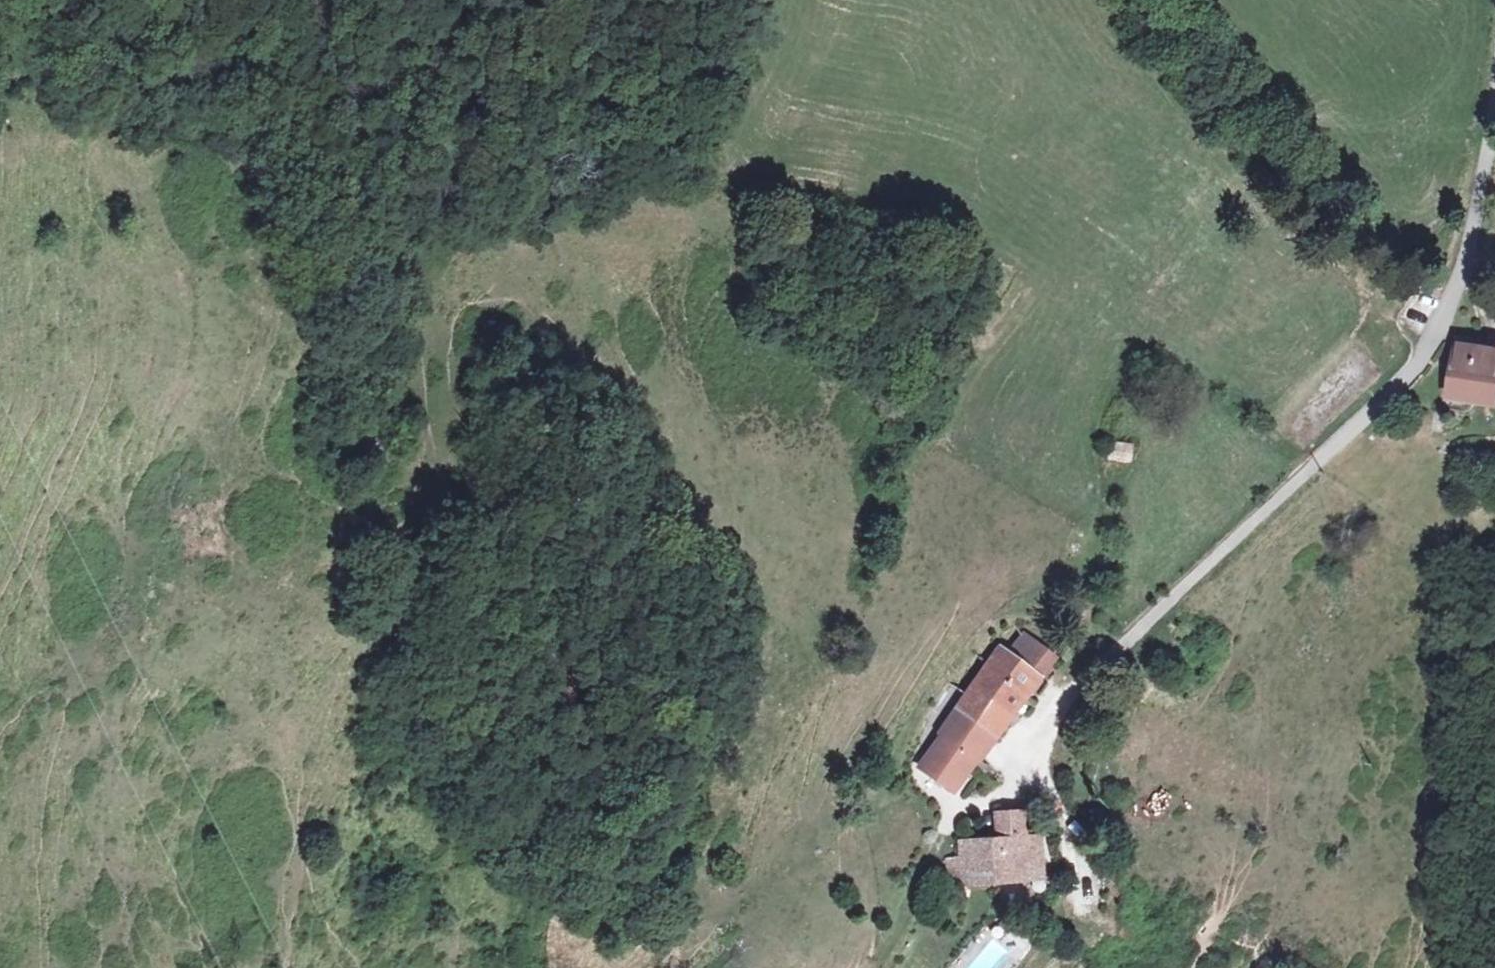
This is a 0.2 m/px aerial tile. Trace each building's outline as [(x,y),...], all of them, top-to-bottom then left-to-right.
[(1494,398),(1494,348),(1460,345),(1456,395),(1494,398)] [(1110,439),(1106,459),(1131,464),(1135,445),(1110,439)] [(981,667),(1021,693),(1047,654),(1048,652),(1030,640),(1019,656),(1003,645),(997,654),(992,650),(981,667)] [(950,686),(940,701),(953,709),(993,735),(1021,693),(981,667),(963,694),(950,686)] [(993,735),(953,709),(936,734),(939,735),(918,765),(954,789),(975,758),(977,759),(993,735)] [(996,812),(1000,836),(1024,832),(1020,808),(996,812)] [(1000,836),(996,837),(1003,882),(1027,878),(1026,874),(1050,870),(1043,829),(1024,832),(1000,836)] [(1003,882),(996,837),(957,843),(961,867),(948,869),(952,890),(1003,882)]
